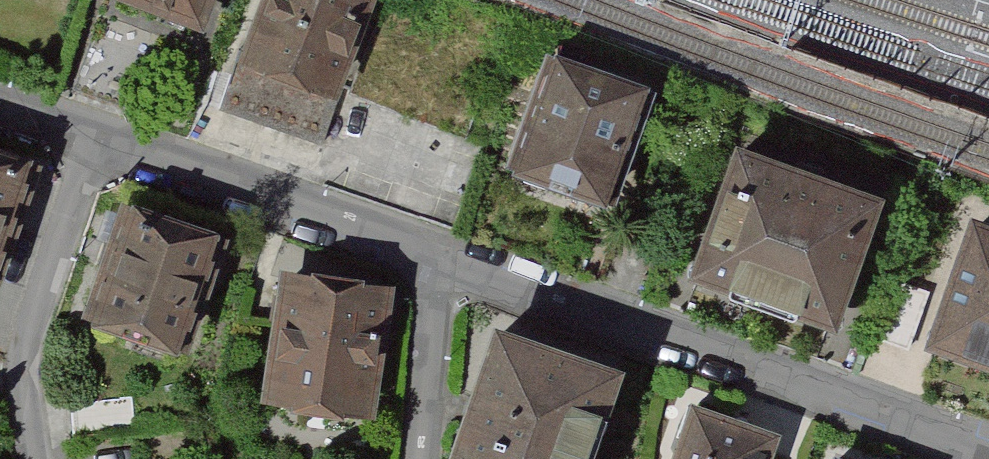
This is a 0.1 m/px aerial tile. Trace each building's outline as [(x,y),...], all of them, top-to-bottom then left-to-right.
[(211,11),(215,0),(179,0),(211,11)] [(231,109),(325,145),(380,0),(273,0),(231,109)] [(668,75),(573,42),(534,156),(628,189),(668,75)] [(42,156),(0,141),(0,273),(42,156)] [(891,198),(750,149),(707,272),(848,321),(891,198)] [(193,345),(236,222),(148,192),(105,315),(193,345)] [(944,338),(988,354),(988,219),(986,218),(944,338)] [(399,279),(294,263),(274,397),(379,412),(399,279)] [(937,291),(904,280),(884,338),(917,350),(937,291)] [(514,317),(465,458),(604,458),(638,359),(514,317)] [(703,411),(687,458),(778,458),(785,438),(703,411)]
